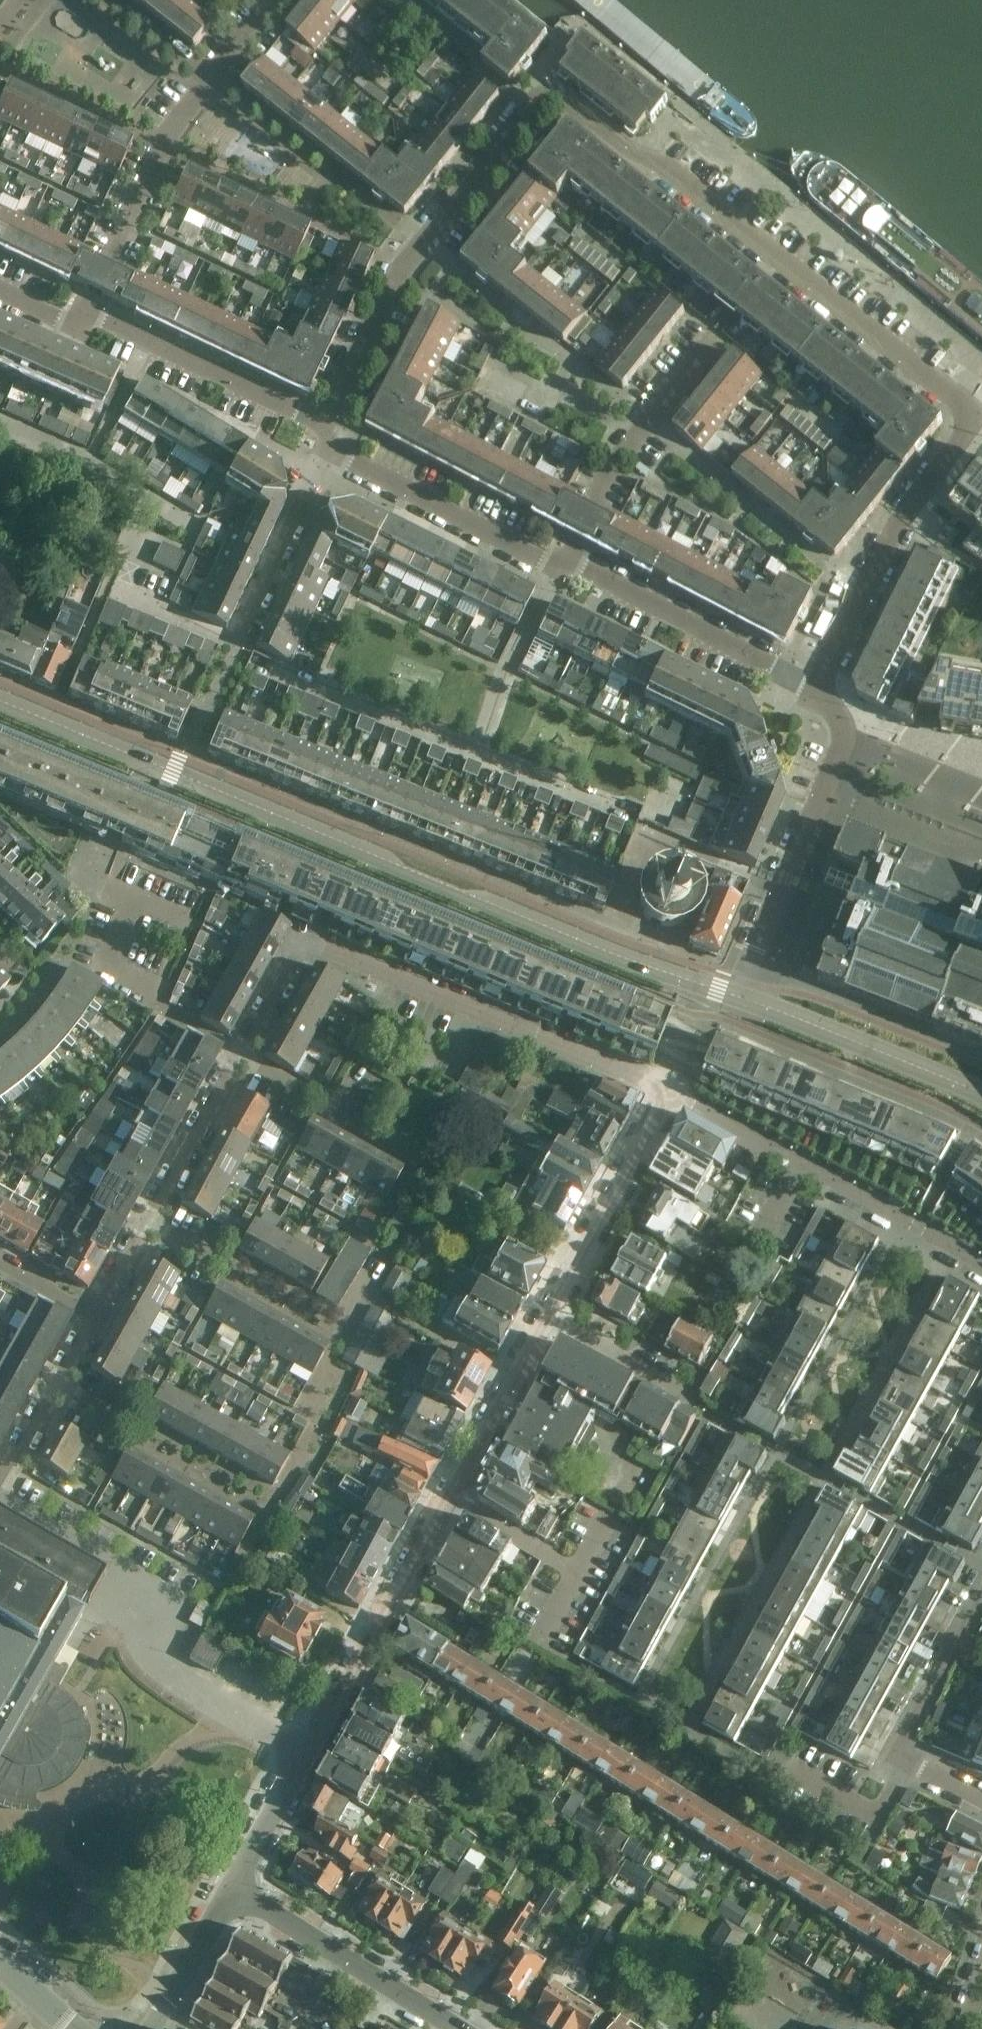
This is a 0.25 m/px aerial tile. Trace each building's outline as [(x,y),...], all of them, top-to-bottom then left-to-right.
[(149,12),(158,0),(134,0),(149,12)] [(164,24),(183,0),(158,0),(149,12),(164,24)] [(179,36),(201,8),(191,0),(183,0),(164,24),(179,36)] [(339,22),(312,0),(311,0),(299,14),(327,37),(339,22)] [(351,7),(343,0),(312,0),(339,22),(351,7)] [(493,49),(482,63),(510,85),(548,38),(501,0),(432,0),(493,49)] [(195,49),(217,21),(201,8),(179,36),(195,49)] [(287,30),(293,35),(302,43),(312,51),(315,53),(327,37),(299,14),(287,30)] [(379,29),(386,34),(393,24),(387,19),(379,29)] [(386,34),(379,29),(371,39),(378,44),(386,34)] [(302,43),(293,35),(287,42),(297,49),(302,43)] [(652,124),(668,104),(583,36),(570,52),(574,56),(560,73),(637,134),(648,121),(652,124)] [(312,51),(302,43),(297,49),(307,57),(312,51)] [(355,59),(362,64),(369,54),(363,49),(355,59)] [(424,65),(431,70),(439,60),(432,55),(424,65)] [(280,71),(264,58),(242,87),(257,99),(280,71)] [(362,64),(355,59),(347,69),(354,74),(362,64)] [(431,70),(424,65),(416,74),(423,80),(431,70)] [(341,79),(331,70),(323,80),(334,88),(341,79)] [(295,83),(280,71),(257,99),(273,111),(295,83)] [(471,76),(459,92),(487,114),(499,98),(471,76)] [(364,92),(369,85),(359,77),(354,84),(364,92)] [(310,95),(295,83),(273,111),(288,123),(310,95)] [(11,126),(27,94),(8,85),(5,92),(0,103),(0,121),(11,126)] [(369,85),(364,92),(373,99),(379,92),(369,85)] [(400,95),(407,100),(415,90),(408,85),(400,95)] [(379,92),(373,99),(383,107),(388,100),(379,92)] [(459,92),(447,107),(475,129),(487,114),(459,92)] [(11,126),(25,133),(29,135),(44,102),(27,94),(11,126)] [(325,107),(310,95),(288,123),(303,135),(325,107)] [(360,95),(354,103),(361,109),(367,101),(360,95)] [(407,100),(400,95),(393,105),(399,110),(407,100)] [(61,110),(44,102),(29,135),(46,143),(61,110)] [(340,119),(325,107),(303,135),(318,147),(340,119)] [(463,144),(475,129),(447,107),(435,122),(463,144)] [(46,143),(63,151),(79,119),(61,110),(46,143)] [(63,151),(80,159),(96,127),(79,119),(63,151)] [(355,131),(340,119),(318,147),(333,159),(355,131)] [(435,122),(423,137),(451,159),(463,144),(435,122)] [(877,449),(905,471),(943,424),(752,272),(569,126),(531,173),(559,196),(570,182),(727,307),(888,435),(877,449)] [(80,159),(98,168),(113,135),(96,127),(80,159)] [(370,143),(355,131),(333,159),(348,171),(370,143)] [(116,177),(132,144),(113,135),(98,168),(116,177)] [(439,174),(451,159),(423,137),(411,152),(439,174)] [(385,155),(371,143),(370,143),(348,171),(363,183),(385,155)] [(14,166),(18,157),(7,152),(3,160),(14,166)] [(400,166),(385,155),(363,183),(405,217),(439,174),(411,152),(400,166)] [(18,157),(14,166),(24,170),(28,162),(18,157)] [(49,182),(53,174),(41,169),(37,177),(49,182)] [(186,170),(182,178),(170,203),(189,211),(204,179),(186,170)] [(531,173),(519,189),(547,211),(559,196),(531,173)] [(26,187),(30,179),(19,174),(16,182),(26,187)] [(53,174),(49,182),(60,188),(64,179),(53,174)] [(30,179),(26,187),(38,193),(42,185),(30,179)] [(221,187),(204,179),(189,211),(206,220),(221,187)] [(83,199),(87,191),(76,185),(72,193),(83,199)] [(239,195),(221,187),(206,220),(223,228),(239,195)] [(519,189),(507,204),(535,226),(547,211),(519,189)] [(61,204),(65,196),(55,191),(51,199),(61,204)] [(87,191),(83,199),(95,204),(99,196),(87,191)] [(256,204),(239,195),(223,228),(241,236),(256,204)] [(65,196),(61,204),(64,205),(60,213),(71,218),(78,202),(65,196)] [(241,236),(258,244),(273,212),(256,204),(241,236)] [(507,204),(495,219),(523,242),(535,226),(507,204)] [(87,207),(83,214),(95,220),(99,213),(87,207)] [(13,215),(0,208),(0,242),(13,215)] [(258,244),(275,253),(291,220),(273,212),(258,244)] [(15,256),(31,223),(13,215),(0,242),(0,249),(15,256)] [(503,294),(526,266),(512,255),(523,242),(495,219),(463,259),(463,263),(503,294)] [(275,253),(294,261),(295,258),(300,247),(306,236),(309,229),(291,220),(275,253)] [(15,256),(25,260),(33,264),(48,231),(31,223),(15,256)] [(174,242),(177,234),(166,229),(162,236),(174,242)] [(33,264),(50,272),(66,240),(48,231),(33,264)] [(177,234),(174,242),(185,247),(188,239),(177,234)] [(300,247),(308,251),(313,239),(306,236),(300,247)] [(165,244),(153,238),(150,246),(161,252),(165,244)] [(574,253),(583,243),(576,238),(568,249),(574,253)] [(50,272),(68,281),(84,249),(66,240),(50,272)] [(581,258),(589,248),(583,243),(574,253),(581,258)] [(340,244),(331,262),(363,277),(372,259),(340,244)] [(208,259),(212,251),(201,245),(197,253),(208,259)] [(308,251),(300,247),(295,258),(302,262),(308,251)] [(589,248),(581,258),(587,263),(595,253),(589,248)] [(91,252),(85,249),(84,249),(68,281),(93,293),(105,268),(88,259),(91,252)] [(176,249),(168,267),(178,271),(182,263),(186,254),(176,249)] [(212,251),(208,259),(219,264),(223,256),(212,251)] [(593,268),(601,258),(595,253),(587,263),(593,268)] [(186,254),(182,263),(194,268),(198,260),(186,254)] [(599,273),(608,263),(601,258),(593,268),(599,273)] [(243,275),(247,267),(235,262),(232,270),(243,275)] [(331,262),(323,279),(355,295),(363,277),(331,262)] [(608,263),(599,273),(606,278),(614,268),(608,263)] [(218,279),(221,271),(211,266),(207,274),(218,279)] [(503,294),(518,306),(541,278),(526,266),(503,294)] [(247,267),(243,275),(254,280),(258,273),(247,267)] [(134,272),(126,269),(123,276),(105,268),(93,293),(118,305),(134,272)] [(614,268),(606,278),(612,283),(620,273),(614,268)] [(622,280),(629,285),(637,275),(630,270),(622,280)] [(221,271),(218,279),(230,285),(234,277),(221,271)] [(152,281),(136,273),(134,272),(118,305),(137,314),(152,281)] [(518,306),(533,318),(556,290),(541,278),(518,306)] [(282,284),(271,279),(267,287),(278,292),(282,284)] [(347,312),(355,295),(323,279),(314,297),(347,312)] [(170,289),(152,281),(137,314),(154,322),(170,289)] [(252,295),(256,288),(245,282),(242,290),(252,295)] [(256,288),(252,295),(264,301),(268,293),(256,288)] [(154,322),(171,330),(187,298),(170,289),(154,322)] [(571,302),(556,290),(533,318),(548,330),(571,302)] [(605,301),(612,306),(620,296),(613,291),(605,301)] [(672,329),(684,313),(656,291),(644,307),(672,329)] [(314,297),(306,314),(338,329),(347,312),(314,297)] [(205,306),(187,298),(171,330),(189,339),(205,306)] [(612,306),(605,301),(598,310),(605,316),(612,306)] [(564,343),(569,337),(577,327),(585,317),(587,315),(571,302),(548,330),(564,343)] [(189,339),(206,347),(222,314),(205,306),(189,339)] [(644,307),(632,322),(660,344),(672,329),(644,307)] [(461,325),(442,315),(429,308),(420,326),(452,343),(461,325)] [(206,347),(224,355),(239,323),(222,314),(206,347)] [(306,314),(298,331),(330,347),(338,329),(306,314)] [(585,317),(577,327),(583,332),(591,323),(585,317)] [(100,413),(119,372),(0,320),(0,369),(100,413)] [(632,322),(620,337),(648,359),(660,344),(632,322)] [(224,355),(241,364),(257,331),(239,323),(224,355)] [(420,326),(411,343),(443,360),(452,343),(420,326)] [(577,327),(569,337),(575,342),(583,332),(577,327)] [(241,364),(258,372),(274,339),(257,331),(241,364)] [(258,372),(300,392),(307,395),(330,347),(298,331),(298,332),(290,347),(274,339),(258,372)] [(620,337),(608,352),(636,374),(648,359),(620,337)] [(411,343),(402,360),(434,377),(443,360),(411,343)] [(480,357),(488,361),(493,350),(485,346),(480,357)] [(608,352),(595,368),(623,390),(636,374),(608,352)] [(734,353),(722,369),(750,391),(763,376),(734,353)] [(488,361),(480,357),(474,369),(482,373),(488,361)] [(425,394),(434,377),(402,360),(393,377),(425,394)] [(738,406),(750,391),(722,369),(710,384),(738,406)] [(416,450),(432,418),(416,409),(424,394),(425,394),(393,377),(368,425),(416,450)] [(160,393),(143,383),(142,383),(123,414),(141,425),(160,393)] [(726,421),(738,406),(710,384),(698,399),(726,421)] [(431,386),(427,393),(436,397),(439,391),(431,386)] [(781,406),(789,396),(782,391),(774,401),(781,406)] [(177,404),(168,398),(160,393),(141,425),(158,436),(177,404)] [(473,399),(470,404),(473,409),(479,409),(482,404),(479,399),(473,399)] [(714,436),(726,421),(698,399),(686,414),(714,436)] [(5,413),(25,422),(31,425),(36,413),(10,402),(5,413)] [(498,416),(502,408),(491,402),(487,410),(498,416)] [(195,415),(178,404),(177,404),(158,436),(176,446),(195,415)] [(786,422),(794,412),(788,407),(780,417),(786,422)] [(502,408),(498,416),(509,422),(513,414),(502,408)] [(757,422),(764,427),(772,417),(765,412),(757,422)] [(792,427),(801,417),(794,412),(786,422),(792,427)] [(702,452),(714,436),(686,414),(673,430),(702,452)] [(212,425),(195,415),(176,446),(193,457),(212,425)] [(38,428),(64,439),(69,428),(43,416),(38,428)] [(801,417),(792,427),(798,432),(807,422),(801,417)] [(449,427),(432,418),(416,450),(433,458),(449,427)] [(525,420),(521,428),(523,429),(518,439),(528,444),(533,434),(536,426),(525,420)] [(764,427),(757,422),(750,432),(756,437),(764,427)] [(807,422),(798,432),(805,437),(813,427),(807,422)] [(193,457),(210,468),(230,436),(212,425),(193,457)] [(533,434),(536,436),(544,440),(547,432),(536,426),(533,434)] [(433,458),(450,467),(466,435),(449,427),(433,458)] [(811,442),(819,432),(813,427),(805,437),(811,442)] [(71,443),(85,449),(90,437),(76,431),(71,443)] [(819,432),(811,442),(817,447),(826,437),(819,432)] [(450,467),(458,472),(467,476),(483,444),(466,435),(450,467)] [(210,468),(228,478),(247,446),(230,436),(210,468)] [(826,437),(817,447),(824,452),(832,442),(826,437)] [(567,452),(571,444),(560,438),(556,446),(567,452)] [(467,476),(484,485),(500,453),(483,444),(467,476)] [(571,444),(567,452),(578,458),(582,450),(571,444)] [(256,505),(242,535),(242,536),(265,547),(285,504),(279,466),(247,446),(228,478),(224,485),(256,505)] [(745,461),(753,451),(746,446),(739,456),(745,461)] [(755,449),(753,451),(745,461),(737,471),(732,477),(748,490),(771,461),(755,449)] [(893,487),(905,471),(877,449),(865,464),(893,487)] [(117,466),(121,459),(111,453),(106,460),(117,466)] [(484,485),(501,494),(518,462),(500,453),(484,485)] [(737,471),(745,461),(739,456),(731,466),(737,471)] [(121,459),(117,466),(127,473),(131,466),(121,459)] [(748,490),(763,501),(786,473),(771,461),(748,490)] [(501,494),(518,503),(535,471),(518,462),(501,494)] [(881,502),(893,487),(865,464),(853,480),(881,502)] [(518,503),(519,504),(535,512),(552,480),(535,471),(518,503)] [(950,513),(960,521),(976,533),(963,549),(981,563),(981,471),(950,513)] [(763,501),(778,514),(801,485),(786,473),(763,501)] [(152,487),(156,481),(145,474),(141,481),(152,487)] [(535,512),(553,522),(570,490),(552,480),(535,512)] [(869,517),(881,502),(853,480),(841,495),(869,517)] [(156,481),(152,487),(162,494),(166,487),(156,481)] [(652,497),(656,489),(645,483),(641,491),(652,497)] [(793,525),(816,498),(816,497),(801,485),(778,514),(793,525)] [(656,489),(652,497),(663,502),(667,495),(656,489)] [(594,503),(571,490),(570,490),(553,522),(578,535),(594,503)] [(186,509),(191,502),(180,495),(176,502),(186,509)] [(793,525),(830,554),(835,559),(869,517),(841,495),(830,508),(816,498),(793,525)] [(682,522),(686,514),(690,507),(673,498),(669,506),(675,509),(671,517),(682,522)] [(191,502),(186,509),(197,515),(201,508),(191,502)] [(619,515),(611,511),(594,503),(578,535),(602,548),(619,515)] [(366,561),(370,554),(386,521),(352,504),(318,515),(294,565),(317,576),(318,575),(332,544),(366,561)] [(690,507),(686,514),(704,524),(708,516),(690,507)] [(128,521),(127,520),(103,510),(99,522),(123,532),(128,521)] [(602,548),(604,549),(620,557),(637,525),(619,515),(602,548)] [(720,532),(724,525),(713,519),(709,527),(720,532)] [(404,530),(392,524),(386,521),(370,554),(388,563),(404,530)] [(199,536),(206,540),(211,528),(205,525),(199,536)] [(654,534),(637,525),(620,557),(637,566),(654,534)] [(724,525),(720,532),(731,538),(735,531),(724,525)] [(955,531),(946,526),(939,540),(947,545),(955,531)] [(257,563),(265,547),(242,536),(242,535),(230,530),(222,547),(257,563)] [(423,539),(404,530),(388,563),(406,572),(423,539)] [(637,566),(645,570),(654,575),(671,543),(654,534),(637,566)] [(206,540),(199,536),(194,548),(201,551),(206,540)] [(441,548),(423,539),(406,572),(424,581),(441,548)] [(688,552),(671,543),(654,575),(672,584),(688,552)] [(161,544),(153,562),(152,564),(175,574),(184,555),(161,544)] [(222,547),(214,563),(249,580),(257,563),(222,547)] [(918,554),(853,685),(858,698),(913,725),(919,713),(922,707),(930,690),(923,686),(901,676),(953,572),(952,571),(956,561),(957,560),(930,547),(925,558),(918,554)] [(459,557),(441,548),(424,581),(443,590),(459,557)] [(672,584),(680,588),(689,593),(705,561),(688,552),(672,584)] [(477,566),(459,557),(443,590),(461,599),(477,566)] [(184,569),(191,572),(196,561),(189,558),(184,569)] [(689,593),(697,598),(706,602),(722,570),(705,561),(689,593)] [(214,563),(207,580),(241,596),(249,580),(214,563)] [(294,565),(286,581),(321,598),(329,581),(318,575),(317,576),(294,565)] [(496,575),(477,566),(461,599),(479,609),(496,575)] [(191,572),(184,569),(179,580),(185,584),(191,572)] [(706,602),(714,606),(723,611),(739,579),(722,570),(706,602)] [(351,590),(357,578),(346,572),(340,585),(351,590)] [(514,584),(496,575),(479,609),(498,618),(514,584)] [(75,578),(71,576),(65,590),(59,587),(48,612),(57,616),(63,603),(64,604),(65,602),(75,578)] [(756,587),(739,579),(723,611),(740,620),(756,587)] [(207,580),(199,596),(234,612),(241,596),(207,580)] [(740,620),(784,642),(785,643),(789,642),(813,596),(781,580),(773,596),(756,587),(740,620)] [(313,614),(321,598),(286,581),(279,598),(313,614)] [(533,594),(514,584),(498,618),(516,627),(533,594)] [(369,600),(372,593),(362,588),(358,595),(369,600)] [(174,591),(169,601),(168,602),(175,606),(180,594),(174,591)] [(336,605),(343,608),(348,597),(341,593),(336,605)] [(372,593),(369,600),(380,606),(383,599),(372,593)] [(191,613),(226,630),(234,612),(199,596),(191,613)] [(306,630),(313,614),(279,598),(271,614),(306,630)] [(98,624),(99,624),(116,631),(125,609),(107,601),(98,624)] [(63,603),(57,616),(50,633),(76,644),(89,612),(65,602),(64,604),(63,603)] [(536,636),(544,641),(555,646),(571,613),(552,603),(536,636)] [(343,608),(336,605),(331,616),(337,620),(343,608)] [(406,619),(409,611),(398,606),(395,613),(406,619)] [(120,622),(128,625),(127,628),(136,632),(143,616),(126,609),(120,622)] [(409,611),(406,619),(416,624),(420,617),(409,611)] [(589,622),(571,613),(555,646),(573,655),(589,622)] [(298,647),(306,630),(271,614),(263,630),(298,647)] [(156,637),(161,624),(143,616),(136,632),(147,637),(148,634),(156,637)] [(607,631),(596,625),(589,622),(573,655),(591,664),(607,631)] [(161,624),(156,637),(163,640),(162,643),(172,647),(179,631),(161,624)] [(324,631),(335,636),(338,630),(327,624),(324,631)] [(442,637),(446,630),(435,624),(431,631),(442,637)] [(25,679),(29,681),(46,642),(24,632),(21,640),(12,636),(14,632),(0,626),(0,669),(25,679)] [(263,630),(255,648),(290,664),(298,647),(263,630)] [(446,630),(442,637),(453,642),(456,635),(446,630)] [(191,651),(196,638),(179,631),(172,647),(183,652),(184,649),(191,651)] [(335,636),(324,631),(317,644),(329,649),(335,636)] [(626,640),(607,631),(591,664),(609,673),(626,640)] [(196,638),(191,651),(199,654),(195,662),(208,667),(217,647),(204,641),(196,638)] [(644,649),(626,640),(609,673),(628,682),(644,649)] [(46,642),(29,681),(54,693),(70,657),(46,647),(48,642),(46,642)] [(479,655),(482,648),(472,642),(468,650),(479,655)] [(329,649),(317,644),(314,650),(326,656),(329,649)] [(482,648),(479,655),(490,660),(493,653),(482,648)] [(662,658),(653,653),(644,649),(628,682),(646,691),(662,658)] [(308,664),(319,670),(322,663),(311,658),(308,664)] [(742,784),(783,801),(745,698),(662,658),(646,691),(643,698),(725,739),(742,783),(742,784)] [(102,667),(84,659),(83,659),(67,698),(86,705),(102,667)] [(919,713),(920,713),(927,715),(936,716),(943,718),(943,720),(941,730),(981,737),(981,667),(969,665),(945,661),(940,670),(938,674),(930,690),(922,707),(919,713)] [(319,670),(308,664),(305,671),(316,676),(319,670)] [(549,664),(543,676),(552,680),(558,669),(549,664)] [(86,705),(103,713),(119,674),(102,667),(86,705)] [(536,683),(539,676),(529,671),(525,678),(536,683)] [(570,672),(563,685),(577,692),(584,678),(570,672)] [(103,713),(113,717),(121,720),(137,681),(119,674),(103,713)] [(255,691),(260,678),(253,675),(248,688),(255,691)] [(539,676),(536,683),(547,689),(550,681),(539,676)] [(260,678),(255,691),(262,694),(268,681),(260,678)] [(121,720),(139,727),(155,689),(137,681),(121,720)] [(139,727),(157,735),(173,696),(155,689),(139,727)] [(291,705),(296,692),(288,689),(283,702),(291,705)] [(572,701),(576,694),(565,689),(562,696),(572,701)] [(296,692),(291,705),(298,708),(296,714),(306,718),(314,699),(296,692)] [(609,719),(613,712),(618,701),(600,692),(591,711),(609,719)] [(576,694),(572,701),(583,707),(587,700),(576,694)] [(175,742),(189,709),(191,704),(173,696),(157,735),(175,742)] [(326,719),(332,706),(314,699),(306,718),(317,722),(320,716),(326,719)] [(332,706),(326,719),(334,722),(339,709),(332,706)] [(613,712),(609,719),(620,725),(623,718),(613,712)] [(223,716),(209,752),(208,755),(226,763),(242,724),(223,716)] [(362,733),(367,720),(360,717),(355,730),(362,733)] [(632,731),(645,737),(651,726),(637,719),(632,731)] [(367,720),(362,733),(370,736),(375,723),(367,720)] [(226,763),(244,770),(260,731),(242,724),(226,763)] [(648,739),(674,751),(680,740),(654,727),(648,739)] [(244,770),(262,777),(278,738),(260,731),(244,770)] [(398,748),(403,735),(396,732),(390,745),(398,748)] [(403,735),(398,748),(405,751),(411,738),(403,735)] [(262,777),(280,784),(295,745),(278,738),(262,777)] [(101,838),(121,789),(0,739),(0,796),(101,838)] [(681,755),(700,764),(706,752),(686,743),(681,755)] [(280,784),(298,791),(313,752),(295,745),(280,784)] [(434,762),(439,749),(431,746),(426,759),(434,762)] [(643,757),(695,782),(700,771),(649,746),(643,757)] [(439,749),(434,762),(441,765),(446,752),(439,749)] [(298,791),(316,798),(331,759),(313,752),(298,791)] [(349,767),(348,766),(331,759),(316,798),(333,805),(349,767)] [(469,776),(473,766),(474,763),(467,760),(462,773),(469,776)] [(474,763),(473,766),(469,776),(477,779),(482,766),(474,763)] [(367,774),(349,767),(333,805),(351,812),(367,774)] [(351,812),(369,820),(384,781),(367,774),(351,812)] [(505,790),(510,777),(503,774),(498,787),(505,790)] [(510,777),(505,790),(512,793),(518,780),(510,777)] [(714,784),(702,779),(700,785),(712,790),(714,784)] [(369,820),(387,827),(402,788),(384,781),(369,820)] [(776,818),(783,801),(742,784),(735,799),(730,797),(729,798),(776,818)] [(694,799),(706,804),(712,790),(700,785),(694,799)] [(387,827),(405,834),(420,795),(402,788),(387,827)] [(541,805),(546,791),(538,788),(533,802),(541,805)] [(130,792),(121,789),(101,838),(110,840),(121,842),(141,796),(130,792)] [(546,791),(541,805),(548,807),(553,794),(546,791)] [(405,834),(423,841),(438,802),(420,795),(405,834)] [(281,901),(314,915),(315,916),(330,880),(311,872),(312,870),(314,871),(315,869),(298,862),(297,864),(141,796),(121,842),(137,849),(135,855),(192,880),(195,874),(277,909),(281,901)] [(769,835),(776,818),(729,798),(722,814),(769,835)] [(423,841),(440,848),(456,809),(438,802),(423,841)] [(576,819),(582,806),(574,803),(569,816),(576,819)] [(689,812),(700,817),(703,810),(691,805),(689,812)] [(582,806),(576,819),(584,822),(589,809),(582,806)] [(440,848),(458,855),(474,816),(456,809),(440,848)] [(700,817),(689,812),(686,819),(697,824),(700,817)] [(722,814),(715,831),(762,851),(769,835),(722,814)] [(458,855),(476,862),(491,824),(474,816),(458,855)] [(612,833),(617,820),(610,817),(604,830),(612,833)] [(697,824),(686,819),(685,818),(683,823),(671,818),(665,831),(690,841),(697,824)] [(6,836),(11,830),(0,820),(0,830),(6,836)] [(617,820),(612,833),(619,836),(625,823),(617,820)] [(476,862),(494,869),(509,831),(491,824),(476,862)] [(819,982),(936,1027),(934,1029),(947,1034),(946,1035),(981,1049),(981,881),(973,878),(968,876),(926,859),(909,852),(909,853),(905,851),(848,829),(841,849),(840,849),(839,853),(835,862),(837,862),(839,863),(865,873),(863,880),(858,891),(857,891),(852,905),(852,906),(849,905),(848,908),(834,942),(831,949),(831,950),(830,949),(824,964),(825,965),(821,976),(820,977),(819,981),(819,982)] [(12,842),(18,847),(26,854),(25,854),(30,859),(35,853),(11,830),(6,836),(12,842)] [(494,869),(512,876),(527,838),(509,831),(494,869)] [(708,849),(721,854),(754,869),(762,851),(715,831),(708,849)] [(5,849),(6,849),(12,842),(6,836),(0,842),(0,855),(5,849)] [(512,876),(530,884),(545,845),(527,838),(512,876)] [(530,884),(547,891),(563,852),(545,845),(530,884)] [(4,863),(0,867),(0,891),(16,873),(10,869),(18,860),(19,861),(25,854),(26,854),(18,847),(4,863)] [(547,891),(565,898),(581,859),(563,852),(547,891)] [(565,898),(583,905),(598,866),(581,859),(565,898)] [(3,912),(28,885),(21,879),(33,866),(27,860),(23,864),(16,873),(0,891),(0,910),(3,912)] [(41,870),(54,880),(60,886),(66,892),(70,887),(47,864),(41,870)] [(583,905),(601,912),(602,913),(617,874),(598,866),(583,905)] [(738,904),(747,883),(715,870),(705,891),(710,893),(710,892),(738,904)] [(692,894),(691,891),(689,888),(689,887),(686,884),(684,882),(681,879),(679,878),(675,877),(671,876),(667,875),(663,875),(659,876),(655,877),(652,879),(648,882),(646,885),(643,888),(642,892),(640,896),(640,900),(640,904),(641,908),(642,912),(644,916),(646,919),(648,921),(650,922),(653,925),(657,926),(661,928),(664,928),(668,928),(672,928),(676,927),(679,925),(683,922),(686,920),(688,916),(690,913),(691,911),(692,907),(693,903),(693,898),(692,894)] [(3,912),(15,924),(24,913),(40,896),(34,891),(42,882),(36,876),(28,885),(3,912)] [(15,924),(25,933),(27,934),(51,907),(46,902),(60,886),(54,880),(40,896),(24,913),(15,924)] [(335,915),(332,923),(333,923),(345,928),(341,937),(355,943),(359,934),(383,944),(379,953),(393,958),(396,949),(420,959),(417,968),(430,974),(434,965),(458,975),(454,984),(468,989),(472,980),(496,990),(492,999),(506,1005),(509,996),(534,1006),(530,1015),(543,1021),(547,1012),(590,1029),(586,1038),(600,1044),(604,1035),(628,1045),(624,1054),(638,1060),(641,1051),(653,1055),(654,1056),(654,1055),(657,1048),(662,1035),(667,1022),(668,1020),(670,1016),(572,976),(509,950),(348,883),(347,887),(343,897),(338,909),(335,915)] [(739,904),(738,904),(710,892),(710,893),(687,946),(716,958),(739,904)] [(40,946),(64,920),(69,924),(79,913),(64,894),(52,907),(51,907),(27,934),(40,946)] [(210,910),(216,912),(225,916),(230,905),(221,901),(222,900),(215,897),(210,910)] [(216,912),(210,910),(204,922),(210,925),(216,912)] [(260,912),(250,931),(278,947),(289,928),(260,912)] [(250,931),(240,949),(268,965),(278,947),(250,931)] [(193,947),(200,950),(205,937),(199,934),(193,947)] [(200,950),(193,947),(188,960),(185,965),(202,974),(210,955),(200,950)] [(240,949),(230,967),(258,982),(268,965),(240,949)] [(230,967),(220,985),(248,1000),(258,982),(230,967)] [(343,983),(318,969),(315,967),(305,986),(333,1002),(343,983)] [(102,986),(89,979),(72,969),(62,986),(90,1005),(88,1008),(97,1014),(100,1009),(92,1002),(102,986)] [(10,981),(0,972),(0,994),(10,981)] [(177,985),(183,987),(189,975),(182,972),(177,985)] [(183,987),(177,985),(171,997),(177,1000),(183,987)] [(239,1018),(248,1000),(220,985),(210,1002),(239,1018)] [(62,986),(51,1002),(78,1023),(76,1026),(85,1032),(88,1027),(80,1020),(88,1008),(90,1005),(62,986)] [(305,986),(295,1003),(323,1019),(333,1002),(305,986)] [(364,1005),(376,1012),(379,1006),(367,999),(364,1005)] [(51,1002),(39,1017),(65,1040),(63,1042),(71,1049),(74,1045),(67,1037),(76,1026),(78,1023),(51,1002)] [(200,1021),(228,1037),(239,1018),(210,1002),(200,1021)] [(295,1003),(285,1021),(313,1037),(323,1019),(295,1003)] [(39,1017),(26,1031),(51,1056),(48,1058),(56,1065),(60,1061),(53,1053),(63,1042),(65,1040),(39,1017)] [(165,1022),(158,1017),(153,1024),(160,1029),(165,1022)] [(285,1021),(275,1039),(303,1055),(313,1037),(285,1021)] [(349,1034),(355,1037),(362,1025),(356,1022),(349,1034)] [(26,1031),(12,1045),(36,1071),(33,1073),(40,1081),(44,1077),(38,1068),(48,1058),(51,1056),(26,1031)] [(137,1048),(151,1057),(162,1041),(147,1033),(137,1048)] [(186,1033),(177,1050),(210,1069),(220,1052),(186,1033)] [(479,1045),(500,1057),(507,1043),(485,1033),(479,1045)] [(355,1037),(349,1034),(342,1046),(348,1049),(355,1037)] [(704,1077),(722,1084),(738,1044),(720,1036),(704,1077)] [(293,1073),(303,1055),(275,1039),(264,1058),(293,1073)] [(722,1084),(738,1090),(755,1050),(738,1044),(722,1084)] [(0,1056),(0,1060),(19,1085),(17,1087),(23,1095),(28,1091),(22,1082),(33,1073),(36,1071),(12,1045),(0,1056)] [(472,1057),(493,1069),(500,1057),(479,1045),(472,1057)] [(151,1057),(137,1048),(132,1055),(146,1064),(151,1057)] [(202,1084),(210,1069),(177,1050),(168,1066),(202,1084)] [(738,1090),(755,1097),(771,1057),(755,1050),(738,1090)] [(329,1069),(335,1073),(342,1061),(336,1057),(329,1069)] [(466,1069),(487,1081),(493,1069),(472,1057),(466,1069)] [(755,1097),(772,1104),(788,1064),(771,1057),(755,1097)] [(3,1098),(0,1099),(0,1100),(6,1108),(10,1105),(5,1096),(17,1087),(19,1085),(0,1060),(0,1094),(3,1098)] [(805,1071),(788,1064),(772,1104),(788,1111),(805,1071)] [(193,1100),(202,1084),(168,1066),(159,1081),(193,1100)] [(335,1073),(329,1069),(322,1081),(328,1085),(335,1073)] [(487,1081),(466,1069),(459,1081),(470,1087),(467,1092),(475,1097),(478,1098),(497,1108),(508,1114),(521,1121),(532,1100),(531,1099),(520,1094),(513,1108),(500,1102),(481,1091),(487,1081)] [(117,1077),(135,1090),(135,1089),(125,1082),(129,1076),(121,1071),(117,1077)] [(821,1077),(805,1071),(788,1111),(805,1117),(821,1077)] [(574,1123),(581,1127),(586,1117),(617,1133),(618,1134),(627,1117),(626,1117),(592,1098),(594,1094),(589,1092),(585,1100),(577,1095),(572,1104),(538,1086),(541,1082),(524,1073),(515,1091),(509,1087),(500,1102),(513,1108),(520,1094),(574,1123)] [(135,1090),(117,1077),(112,1084),(119,1089),(120,1088),(131,1095),(135,1090)] [(838,1084),(821,1077),(805,1117),(822,1124),(838,1084)] [(184,1116),(184,1115),(193,1100),(159,1081),(150,1097),(184,1116)] [(459,1081),(457,1086),(456,1087),(462,1090),(453,1107),(465,1114),(475,1097),(467,1092),(470,1087),(459,1081)] [(636,1099),(602,1082),(601,1081),(594,1094),(592,1098),(626,1117),(636,1099)] [(855,1091),(838,1084),(822,1124),(838,1131),(855,1091)] [(85,1111),(95,1096),(85,1090),(75,1105),(85,1111)] [(871,1097),(855,1091),(838,1131),(855,1138),(871,1097)] [(246,1145),(247,1144),(267,1110),(242,1096),(221,1132),(246,1145)] [(150,1097),(142,1113),(175,1131),(184,1116),(150,1097)] [(888,1104),(871,1097),(855,1138),(872,1144),(888,1104)] [(96,1107),(110,1117),(115,1110),(101,1101),(96,1107)] [(905,1111),(888,1104),(872,1144),(888,1151),(905,1111)] [(110,1117),(96,1107),(92,1114),(105,1124),(110,1117)] [(921,1118),(905,1111),(888,1151),(905,1158),(921,1118)] [(166,1147),(167,1147),(175,1131),(142,1113),(133,1128),(166,1147)] [(590,1183),(599,1165),(562,1144),(554,1140),(520,1122),(521,1121),(508,1114),(502,1125),(524,1137),(527,1138),(529,1135),(542,1142),(536,1153),(546,1159),(559,1166),(590,1183)] [(738,1146),(686,1116),(676,1134),(676,1135),(676,1137),(674,1141),(674,1140),(673,1142),(672,1142),(671,1143),(715,1168),(723,1172),(728,1164),(738,1146)] [(599,1165),(617,1133),(586,1117),(581,1127),(574,1123),(574,1124),(571,1129),(566,1126),(560,1128),(554,1140),(562,1144),(599,1165)] [(939,1125),(921,1118),(905,1158),(922,1165),(939,1125)] [(311,1120),(305,1133),(296,1149),(314,1159),(330,1131),(311,1120)] [(959,1135),(939,1125),(922,1165),(939,1173),(959,1135)] [(300,1130),(293,1126),(288,1135),(295,1139),(300,1130)] [(158,1163),(161,1156),(166,1147),(133,1128),(124,1144),(158,1163)] [(81,1130),(76,1137),(90,1146),(94,1140),(81,1130)] [(348,1141),(330,1131),(314,1159),(332,1169),(348,1141)] [(221,1132),(211,1151),(239,1166),(249,1147),(246,1145),(221,1132)] [(76,1137),(71,1144),(85,1154),(90,1146),(76,1137)] [(366,1151),(348,1141),(332,1169),(350,1179),(366,1151)] [(705,1185),(715,1168),(671,1143),(670,1142),(660,1159),(705,1185)] [(124,1144),(115,1160),(149,1179),(158,1163),(124,1144)] [(970,1152),(953,1181),(969,1191),(981,1172),(981,1148),(975,1144),(970,1152)] [(211,1151),(201,1169),(230,1184),(239,1166),(211,1151)] [(383,1161),(366,1151),(350,1179),(368,1189),(383,1161)] [(48,1168),(49,1166),(52,1161),(45,1156),(40,1164),(48,1168)] [(57,1165),(75,1176),(80,1170),(62,1158),(57,1165)] [(539,1172),(536,1177),(580,1201),(590,1183),(559,1166),(546,1159),(539,1172)] [(660,1159),(653,1172),(655,1179),(696,1202),(705,1185),(660,1159)] [(115,1160),(107,1176),(140,1194),(149,1179),(115,1160)] [(23,1178),(25,1173),(28,1168),(15,1161),(10,1170),(23,1178)] [(402,1171),(383,1161),(368,1189),(386,1199),(402,1171)] [(429,1161),(421,1175),(453,1192),(461,1178),(429,1161)] [(257,1175),(270,1182),(277,1170),(263,1162),(257,1175)] [(75,1176),(57,1165),(53,1172),(60,1177),(61,1176),(71,1183),(75,1176)] [(27,1175),(43,1184),(48,1175),(32,1166),(27,1175)] [(220,1202),(230,1184),(201,1169),(192,1187),(220,1202)] [(969,1191),(981,1201),(981,1172),(969,1191)] [(536,1177),(530,1173),(510,1209),(525,1217),(528,1211),(563,1231),(580,1201),(536,1177)] [(48,1175),(43,1184),(59,1192),(63,1183),(48,1175)] [(270,1182),(257,1175),(250,1187),(263,1194),(270,1182)] [(131,1210),(135,1204),(140,1194),(107,1176),(98,1191),(131,1210)] [(295,1194),(299,1187),(287,1180),(283,1187),(295,1194)] [(210,1221),(220,1202),(192,1187),(182,1206),(210,1221)] [(299,1187),(295,1194),(308,1201),(312,1194),(299,1187)] [(12,1197),(0,1190),(0,1218),(12,1197)] [(123,1226),(125,1221),(131,1210),(98,1191),(89,1207),(123,1226)] [(289,1204),(293,1198),(281,1191),(277,1198),(289,1204)] [(653,1207),(648,1216),(641,1230),(695,1262),(704,1246),(693,1240),(696,1236),(700,1238),(709,1221),(662,1193),(661,1195),(655,1196),(652,1203),(653,1207)] [(8,1245),(30,1207),(21,1202),(12,1197),(0,1218),(0,1241),(8,1245)] [(293,1198),(289,1204),(302,1212),(306,1205),(293,1198)] [(331,1213),(334,1207),(323,1200),(319,1207),(331,1213)] [(56,1208),(65,1213),(69,1205),(60,1201),(56,1208)] [(244,1214),(250,1218),(257,1206),(251,1202),(244,1214)] [(42,1224),(46,1226),(58,1232),(67,1214),(65,1213),(56,1208),(52,1206),(42,1224)] [(8,1245),(25,1255),(26,1256),(41,1228),(31,1222),(37,1210),(30,1207),(8,1245)] [(114,1241),(117,1235),(123,1226),(89,1207),(80,1223),(114,1241)] [(334,1207),(331,1213),(344,1220),(347,1214),(334,1207)] [(812,1221),(819,1225),(826,1213),(819,1209),(812,1221)] [(250,1218),(244,1214),(236,1210),(230,1222),(231,1223),(229,1227),(242,1233),(250,1218)] [(324,1224),(328,1218),(316,1211),(312,1218),(324,1224)] [(400,1211),(389,1229),(398,1235),(410,1216),(400,1211)] [(328,1218),(324,1224),(338,1232),(342,1225),(328,1218)] [(358,1220),(354,1227),(367,1234),(371,1227),(358,1220)] [(105,1258),(114,1241),(80,1223),(71,1239),(105,1258)] [(238,1251),(257,1262),(273,1233),(254,1223),(238,1251)] [(847,1225),(837,1243),(867,1260),(871,1252),(873,1254),(879,1242),(847,1225)] [(95,1275),(105,1258),(71,1239),(65,1236),(58,1232),(46,1226),(42,1233),(62,1243),(61,1245),(71,1251),(67,1259),(95,1275)] [(257,1262),(259,1262),(275,1272),(290,1243),(273,1233),(257,1262)] [(799,1246),(805,1249),(812,1238),(805,1234),(799,1246)] [(342,1251),(363,1264),(370,1252),(360,1247),(349,1240),(342,1251)] [(95,1275),(67,1259),(63,1266),(49,1258),(53,1250),(38,1241),(33,1251),(29,1258),(87,1290),(95,1275)] [(633,1244),(623,1262),(616,1275),(615,1275),(614,1277),(616,1278),(648,1295),(667,1259),(635,1243),(636,1242),(634,1241),(632,1244),(633,1244)] [(290,1243),(275,1272),(292,1281),(308,1253),(290,1243)] [(837,1243),(827,1261),(859,1279),(865,1268),(863,1267),(867,1260),(837,1243)] [(805,1249),(799,1246),(792,1258),(799,1261),(805,1249)] [(483,1259),(474,1275),(525,1303),(542,1273),(542,1271),(542,1269),(542,1268),(540,1266),(505,1247),(495,1265),(483,1259)] [(336,1262),(357,1274),(363,1264),(342,1251),(336,1262)] [(308,1253),(292,1281),(311,1292),(327,1264),(308,1253)] [(393,1270),(380,1292),(397,1302),(414,1270),(399,1261),(394,1271),(393,1270)] [(827,1261),(817,1279),(847,1296),(851,1288),(853,1289),(859,1279),(827,1261)] [(178,1277),(156,1265),(150,1262),(140,1280),(168,1296),(179,1278),(178,1277)] [(329,1273),(350,1285),(357,1274),(336,1262),(329,1273)] [(769,1276),(776,1280),(782,1268),(776,1265),(769,1276)] [(322,1283),(343,1296),(350,1285),(329,1273),(322,1283)] [(776,1280),(769,1276),(762,1288),(769,1291),(776,1280)] [(817,1279),(807,1297),(839,1315),(845,1304),(843,1303),(847,1296),(817,1279)] [(158,1314),(168,1296),(140,1280),(130,1298),(158,1314)] [(980,1298),(948,1280),(942,1292),(944,1293),(940,1300),(970,1316),(980,1298)] [(343,1296),(322,1283),(316,1294),(337,1307),(343,1296)] [(510,1330),(522,1307),(479,1283),(466,1305),(510,1330)] [(594,1311),(606,1317),(608,1314),(635,1329),(648,1304),(611,1284),(607,1292),(603,1290),(594,1306),(596,1307),(594,1311)] [(237,1297),(219,1286),(203,1314),(222,1325),(237,1297)] [(1,1303),(13,1310),(18,1302),(5,1295),(0,1293),(0,1302),(1,1303)] [(191,1309),(198,1313),(206,1300),(199,1296),(191,1309)] [(255,1306),(254,1306),(237,1297),(222,1325),(239,1335),(255,1306)] [(807,1297),(797,1315),(827,1331),(831,1324),(834,1325),(839,1315),(807,1297)] [(148,1332),(158,1314),(130,1298),(120,1316),(148,1332)] [(510,1330),(466,1305),(455,1299),(441,1322),(496,1354),(510,1330)] [(748,1311),(755,1315),(762,1303),(755,1300),(748,1311)] [(960,1334),(970,1316),(940,1300),(936,1307),(934,1306),(928,1317),(960,1334)] [(36,1301),(27,1318),(60,1337),(70,1320),(36,1301)] [(273,1316),(255,1306),(239,1335),(257,1345),(273,1316)] [(360,1328),(372,1335),(382,1341),(393,1320),(371,1307),(360,1328)] [(198,1313),(191,1309),(190,1312),(186,1310),(181,1319),(191,1325),(198,1313)] [(755,1315),(748,1311),(741,1323),(748,1326),(755,1315)] [(797,1315),(787,1333),(820,1350),(826,1340),(823,1338),(827,1331),(797,1315)] [(120,1316),(110,1334),(138,1350),(148,1332),(120,1316)] [(291,1326),(289,1325),(273,1316),(257,1345),(275,1355),(291,1326)] [(950,1352),(960,1334),(928,1317),(922,1327),(924,1328),(920,1336),(950,1352)] [(27,1318),(18,1333),(52,1352),(60,1337),(27,1318)] [(666,1349),(699,1366),(714,1338),(712,1338),(712,1337),(681,1321),(675,1318),(662,1344),(667,1347),(666,1349)] [(723,1319),(712,1337),(712,1338),(714,1338),(719,1341),(722,1343),(733,1325),(723,1319)] [(292,1327),(291,1326),(275,1355),(293,1365),(309,1336),(292,1327)] [(372,1335),(360,1328),(342,1361),(364,1373),(382,1341),(372,1335)] [(171,1345),(178,1348),(186,1335),(179,1331),(171,1345)] [(18,1333),(9,1349),(43,1368),(52,1352),(18,1333)] [(727,1346),(734,1350),(742,1337),(735,1333),(727,1346)] [(787,1333),(778,1351),(808,1367),(812,1360),(814,1361),(820,1350),(787,1333)] [(128,1367),(138,1350),(110,1334),(100,1352),(128,1367)] [(327,1347),(309,1336),(293,1365),(311,1375),(327,1347)] [(940,1370),(950,1352),(920,1336),(916,1343),(914,1342),(908,1352),(940,1370)] [(679,1451),(697,1418),(562,1344),(544,1376),(544,1377),(617,1417),(679,1451)] [(178,1348),(171,1345),(165,1356),(172,1360),(178,1348)] [(203,1359),(207,1352),(195,1345),(190,1352),(203,1359)] [(734,1350),(727,1346),(719,1360),(726,1363),(734,1350)] [(9,1349),(0,1365),(34,1384),(43,1368),(9,1349)] [(778,1351),(768,1368),(800,1386),(806,1375),(804,1374),(808,1367),(778,1351)] [(118,1386),(128,1367),(100,1352),(90,1370),(118,1386)] [(207,1352),(203,1359),(216,1366),(220,1359),(207,1352)] [(487,1371),(453,1352),(447,1364),(436,1358),(430,1369),(475,1393),(487,1371)] [(931,1388),(940,1370),(908,1352),(902,1363),(905,1364),(901,1372),(931,1388)] [(196,1370),(200,1363),(188,1356),(184,1363),(196,1370)] [(200,1363),(196,1370),(209,1377),(213,1370),(200,1363)] [(0,1366),(0,1385),(25,1399),(34,1384),(0,1365),(0,1366)] [(238,1378),(242,1371),(230,1365),(226,1372),(238,1378)] [(151,1380),(158,1384),(166,1371),(159,1367),(151,1380)] [(768,1368),(758,1386),(788,1403),(792,1396),(794,1397),(800,1386),(768,1368)] [(430,1369),(418,1390),(463,1414),(475,1393),(430,1369)] [(242,1371),(238,1378),(251,1386),(255,1379),(242,1371)] [(362,1391),(368,1375),(360,1372),(350,1397),(364,1403),(368,1394),(362,1391)] [(921,1406),(931,1388),(901,1372),(897,1379),(894,1378),(888,1388),(921,1406)] [(965,1384),(972,1388),(978,1376),(972,1372),(965,1384)] [(706,1381),(717,1387),(721,1380),(711,1374),(706,1381)] [(503,1448),(557,1477),(558,1478),(565,1466),(582,1461),(586,1453),(591,1455),(592,1456),(594,1456),(596,1455),(597,1454),(598,1452),(599,1451),(598,1449),(597,1447),(596,1446),(592,1443),(595,1436),(592,1424),(596,1416),(612,1426),(617,1417),(544,1377),(544,1376),(543,1375),(503,1448)] [(232,1390),(236,1383),(224,1376),(220,1383),(232,1390)] [(158,1384),(151,1380),(145,1392),(152,1396),(158,1384)] [(717,1387),(706,1381),(700,1392),(710,1398),(717,1387)] [(236,1383),(232,1390),(234,1391),(230,1398),(239,1403),(243,1396),(245,1397),(249,1390),(236,1383)] [(972,1388),(965,1384),(959,1396),(965,1399),(972,1388)] [(16,1415),(25,1399),(0,1385),(0,1406),(16,1415)] [(274,1398),(278,1391),(266,1385),(262,1392),(274,1398)] [(758,1386),(749,1403),(748,1404),(780,1422),(781,1421),(786,1411),(784,1410),(788,1403),(758,1386)] [(979,1386),(971,1402),(977,1405),(981,1397),(981,1387),(979,1386)] [(146,1416),(165,1426),(181,1398),(162,1388),(146,1416)] [(911,1424),(921,1406),(888,1388),(883,1399),(885,1400),(881,1407),(911,1424)] [(278,1391),(274,1398),(287,1406),(291,1399),(278,1391)] [(267,1410),(272,1403),(260,1396),(256,1403),(267,1410)] [(198,1408),(181,1398),(165,1426),(183,1436),(198,1408)] [(423,1399),(409,1424),(425,1431),(428,1425),(437,1430),(435,1432),(445,1438),(444,1440),(449,1443),(454,1433),(459,1430),(463,1424),(462,1418),(447,1411),(423,1399)] [(786,1423),(781,1421),(780,1422),(748,1404),(749,1403),(744,1400),(733,1420),(775,1443),(786,1423)] [(977,1405),(971,1402),(962,1417),(969,1421),(977,1405)] [(272,1403),(267,1410),(281,1417),(285,1410),(272,1403)] [(16,1415),(0,1406),(0,1427),(8,1431),(16,1415)] [(901,1442),(911,1424),(881,1407),(877,1415),(875,1413),(869,1424),(901,1442)] [(183,1436),(184,1437),(200,1446),(216,1418),(198,1408),(183,1436)] [(945,1420),(952,1423),(959,1412),(952,1408),(945,1420)] [(304,1430),(307,1424),(295,1417),(292,1423),(304,1430)] [(200,1446),(202,1447),(218,1456),(234,1428),(216,1418),(200,1446)] [(336,1420),(331,1430),(339,1434),(340,1435),(346,1424),(336,1420)] [(952,1423),(945,1420),(939,1432),(946,1435),(952,1423)] [(691,1441),(698,1445),(709,1425),(702,1421),(691,1441)] [(437,1464),(358,1429),(346,1424),(340,1435),(339,1434),(338,1437),(352,1443),(394,1464),(392,1466),(426,1483),(437,1464)] [(443,1455),(449,1443),(444,1440),(445,1438),(435,1432),(437,1430),(428,1425),(425,1431),(409,1424),(399,1444),(440,1461),(443,1455)] [(891,1459),(901,1442),(869,1424),(863,1435),(865,1436),(861,1443),(891,1459)] [(958,1425),(952,1436),(958,1440),(964,1429),(958,1425)] [(76,1461),(87,1442),(59,1426),(48,1445),(76,1461)] [(218,1456),(235,1465),(236,1466),(252,1438),(234,1428),(218,1456)] [(725,1434),(714,1454),(719,1456),(720,1455),(752,1473),(752,1474),(756,1477),(767,1457),(725,1434)] [(270,1448),(252,1438),(236,1466),(254,1476),(270,1448)] [(698,1445),(691,1441),(684,1454),(691,1457),(698,1445)] [(926,1455),(932,1459),(940,1445),(933,1442),(926,1455)] [(881,1477),(882,1476),(891,1459),(861,1443),(857,1450),(855,1449),(850,1458),(849,1460),(881,1477)] [(48,1445),(38,1464),(66,1479),(76,1461),(48,1445)] [(254,1476),(256,1477),(273,1486),(288,1458),(270,1448),(254,1476)] [(503,1448),(502,1450),(501,1451),(502,1452),(498,1459),(497,1459),(488,1477),(524,1498),(532,1481),(550,1491),(555,1480),(557,1477),(503,1448)] [(938,1462),(944,1465),(952,1452),(945,1448),(938,1462)] [(145,1461),(127,1451),(111,1479),(129,1489),(145,1461)] [(641,1451),(638,1458),(659,1470),(663,1463),(641,1451)] [(719,1456),(710,1473),(740,1490),(744,1482),(746,1484),(752,1474),(752,1473),(720,1455),(719,1456)] [(932,1459),(926,1455),(918,1469),(925,1473),(932,1459)] [(850,1458),(845,1456),(834,1476),(876,1499),(887,1479),(882,1476),(881,1477),(849,1460),(850,1458)] [(966,1477),(981,1486),(981,1463),(976,1459),(966,1477)] [(99,1473),(105,1477),(112,1464),(106,1461),(99,1473)] [(129,1489),(147,1499),(163,1471),(145,1461),(129,1489)] [(672,1476),(679,1479),(686,1465),(680,1462),(672,1476)] [(944,1465),(938,1462),(930,1475),(937,1479),(944,1465)] [(417,1500),(427,1483),(426,1483),(392,1466),(389,1472),(377,1466),(372,1475),(417,1500)] [(181,1481),(179,1480),(163,1471),(147,1499),(165,1509),(181,1481)] [(105,1477),(99,1473),(92,1485),(98,1489),(105,1477)] [(710,1473),(700,1491),(733,1509),(738,1498),(736,1497),(740,1490),(710,1473)] [(372,1475),(364,1489),(408,1516),(417,1500),(372,1475)] [(679,1479),(672,1476),(665,1489),(671,1493),(679,1479)] [(368,1508),(363,1518),(365,1519),(397,1537),(408,1516),(364,1489),(344,1477),(337,1490),(368,1508)] [(488,1477),(478,1496),(480,1503),(523,1528),(537,1506),(532,1503),(524,1498),(488,1477)] [(907,1490),(914,1493),(920,1481),(913,1477),(907,1490)] [(966,1477),(956,1495),(981,1509),(981,1486),(966,1477)] [(199,1491),(181,1481),(165,1509),(183,1519),(199,1491)] [(919,1496),(926,1500),(933,1487),(926,1484),(919,1496)] [(574,1505),(580,1494),(572,1489),(566,1500),(574,1505)] [(827,1490),(816,1510),(820,1512),(821,1511),(853,1529),(853,1530),(858,1533),(869,1513),(827,1490)] [(914,1493),(907,1490),(896,1510),(903,1513),(914,1493)] [(183,1519),(201,1529),(216,1501),(199,1491),(183,1519)] [(700,1491),(691,1509),(721,1525),(725,1518),(727,1519),(733,1509),(700,1491)] [(291,1516),(303,1498),(294,1493),(284,1508),(292,1513),(290,1515),(291,1516)] [(947,1512),(946,1513),(977,1530),(978,1529),(981,1522),(981,1519),(981,1518),(981,1517),(981,1509),(956,1495),(947,1512)] [(926,1500),(919,1496),(908,1516),(915,1520),(926,1500)] [(303,1498),(291,1516),(298,1520),(308,1501),(303,1498)] [(653,1511),(659,1515),(666,1503),(659,1499),(653,1511)] [(201,1529),(219,1539),(234,1511),(216,1501),(201,1529)] [(112,1521),(115,1515),(103,1509),(99,1515),(112,1521)] [(691,1509),(681,1527),(713,1545),(719,1534),(716,1533),(721,1525),(691,1509)] [(978,1529),(977,1530),(946,1513),(947,1512),(942,1509),(931,1529),(973,1552),(981,1533),(981,1531),(978,1529)] [(253,1521),(236,1512),(234,1511),(219,1539),(237,1549),(253,1521)] [(659,1515),(653,1511),(646,1523),(653,1527),(659,1515)] [(844,1546),(853,1530),(853,1529),(821,1511),(820,1512),(815,1521),(817,1523),(813,1530),(844,1546)] [(7,1786),(13,1788),(18,1790),(25,1791),(31,1791),(34,1791),(37,1791),(43,1790),(48,1788),(51,1787),(54,1786),(59,1783),(64,1780),(68,1776),(72,1771),(75,1767),(78,1762),(81,1756),(82,1751),(83,1745),(83,1744),(84,1739),(84,1733),(83,1727),(82,1724),(81,1722),(79,1716),(77,1711),(74,1706),(70,1701),(66,1697),(61,1694),(56,1690),(53,1688),(56,1683),(59,1677),(63,1671),(53,1665),(65,1645),(82,1615),(81,1614),(86,1604),(88,1605),(89,1602),(105,1574),(16,1523),(0,1514),(0,1782),(7,1786)] [(546,1541),(558,1519),(549,1514),(536,1536),(546,1541)] [(115,1515),(112,1521),(124,1528),(127,1522),(115,1515)] [(389,1552),(397,1537),(365,1519),(361,1526),(342,1515),(337,1523),(340,1525),(389,1552)] [(463,1522),(456,1535),(502,1562),(513,1545),(470,1520),(463,1522)] [(877,1543),(884,1547),(895,1527),(888,1523),(877,1543)] [(380,1567),(389,1552),(340,1525),(336,1534),(351,1542),(348,1549),(380,1567)] [(681,1527),(671,1545),(701,1561),(705,1554),(707,1555),(713,1545),(681,1527)] [(147,1541),(150,1535),(138,1528),(135,1535),(147,1541)] [(834,1564),(844,1546),(813,1530),(809,1537),(807,1536),(801,1547),(834,1564)] [(889,1550),(896,1554),(907,1534),(900,1530),(889,1550)] [(150,1535),(147,1541),(159,1548),(163,1542),(150,1535)] [(268,1535),(258,1553),(268,1559),(278,1541),(268,1535)] [(456,1535),(447,1552),(492,1579),(502,1562),(456,1535)] [(633,1547),(640,1551),(646,1539),(640,1535),(633,1547)] [(884,1547),(877,1543),(870,1556),(877,1560),(884,1547)] [(953,1559),(923,1543),(912,1562),(917,1565),(918,1564),(950,1582),(950,1583),(954,1586),(965,1566),(953,1559)] [(368,1589),(380,1567),(348,1549),(340,1545),(329,1566),(368,1589)] [(671,1545),(661,1562),(693,1580),(699,1570),(697,1568),(701,1561),(671,1545)] [(640,1551),(633,1547),(627,1559),(633,1562),(640,1551)] [(824,1582),(834,1564),(801,1547),(796,1557),(798,1558),(794,1566),(824,1582)] [(183,1561),(186,1555),(174,1549),(171,1554),(183,1561)] [(896,1554),(889,1550),(882,1562),(889,1566),(896,1554)] [(437,1570),(481,1596),(482,1596),(492,1579),(447,1552),(438,1569),(437,1570)] [(186,1555),(183,1561),(195,1568),(198,1562),(186,1555)] [(257,1565),(245,1558),(241,1565),(253,1572),(257,1565)] [(661,1562),(651,1580),(681,1597),(685,1590),(687,1591),(693,1580),(661,1562)] [(859,1578),(865,1582),(873,1568),(866,1564),(859,1578)] [(918,1564),(917,1565),(908,1582),(938,1598),(942,1591),(944,1593),(950,1583),(950,1582),(918,1564)] [(623,1565),(620,1571),(630,1577),(634,1571),(623,1565)] [(357,1610),(368,1589),(329,1566),(317,1587),(357,1610)] [(814,1600),(824,1582),(794,1566),(790,1573),(788,1572),(782,1582),(814,1600)] [(207,1575),(219,1581),(223,1575),(210,1569),(207,1575)] [(474,1618),(485,1600),(485,1599),(481,1596),(437,1570),(427,1589),(474,1618)] [(870,1584),(877,1588),(884,1574),(878,1571),(870,1584)] [(865,1582),(859,1578),(851,1592),(858,1595),(865,1582)] [(651,1580),(641,1598),(674,1616),(680,1605),(677,1604),(681,1597),(651,1580)] [(804,1618),(814,1600),(782,1582),(776,1593),(778,1594),(774,1601),(804,1618)] [(908,1582),(898,1600),(931,1618),(936,1607),(934,1606),(938,1598),(908,1582)] [(620,1587),(613,1583),(607,1595),(613,1598),(620,1587)] [(877,1588),(870,1584),(863,1598),(869,1602),(877,1588)] [(317,1642),(321,1634),(319,1631),(325,1620),(285,1598),(280,1606),(276,1604),(268,1618),(263,1615),(263,1616),(312,1643),(312,1642),(317,1642)] [(641,1598),(632,1616),(662,1633),(666,1625),(668,1627),(674,1616),(641,1598)] [(898,1600),(889,1618),(919,1634),(923,1627),(925,1628),(931,1618),(898,1600)] [(200,1601),(188,1623),(200,1629),(212,1607),(200,1601)] [(794,1636),(804,1618),(774,1601),(770,1609),(768,1607),(762,1618),(794,1636)] [(839,1614),(845,1617),(852,1606),(845,1602),(839,1614)] [(594,1619),(600,1622),(607,1610),(600,1607),(594,1619)] [(851,1620),(857,1624),(865,1610),(858,1607),(851,1620)] [(458,1614),(451,1625),(460,1631),(467,1620),(458,1614)] [(845,1617),(839,1614),(832,1626),(839,1629),(845,1617)] [(308,1657),(312,1650),(310,1646),(312,1643),(263,1616),(253,1632),(260,1635),(255,1643),(285,1659),(284,1661),(298,1668),(303,1658),(308,1657)] [(632,1616),(622,1634),(654,1652),(660,1641),(658,1640),(662,1633),(632,1616)] [(785,1654),(794,1636),(762,1618),(756,1629),(759,1630),(755,1637),(785,1654)] [(889,1618),(879,1635),(911,1653),(917,1643),(915,1641),(919,1634),(889,1618)] [(600,1622),(594,1619),(587,1630),(594,1634),(600,1622)] [(211,1620),(204,1634),(213,1639),(221,1625),(211,1620)] [(857,1624),(851,1620),(843,1634),(850,1638),(857,1624)] [(408,1623),(394,1649),(435,1674),(435,1673),(450,1650),(451,1649),(408,1623)] [(622,1634),(612,1652),(642,1668),(646,1661),(648,1662),(654,1652),(622,1634)] [(879,1635),(869,1653),(899,1670),(903,1663),(905,1664),(911,1653),(879,1635)] [(775,1672),(785,1654),(755,1637),(750,1645),(748,1643),(742,1654),(775,1672)] [(819,1649),(826,1653),(832,1641),(826,1638),(819,1649)] [(213,1673),(224,1653),(225,1652),(201,1639),(189,1660),(213,1673)] [(831,1656),(838,1660),(845,1646),(839,1642),(831,1656)] [(574,1655),(580,1659),(587,1646),(580,1643),(574,1655)] [(826,1653),(819,1649),(813,1661),(819,1665),(826,1653)] [(435,1673),(460,1688),(475,1664),(450,1650),(435,1673)] [(602,1671),(634,1688),(640,1677),(638,1676),(642,1668),(612,1652),(602,1671)] [(869,1653),(859,1671),(891,1689),(897,1679),(895,1677),(899,1670),(869,1653)] [(765,1689),(775,1672),(742,1654),(737,1664),(739,1666),(735,1673),(765,1689)] [(838,1660),(831,1656),(823,1670),(830,1673),(838,1660)] [(460,1688),(484,1703),(498,1679),(475,1664),(460,1688)] [(859,1671),(849,1689),(879,1706),(883,1698),(886,1700),(891,1689),(859,1671)] [(755,1707),(765,1689),(735,1673),(731,1680),(729,1679),(723,1690),(755,1707)] [(800,1685),(806,1689),(813,1677),(806,1673),(800,1685)] [(402,1686),(379,1675),(368,1696),(377,1701),(378,1699),(391,1706),(402,1686)] [(410,1675),(404,1686),(418,1694),(424,1683),(410,1675)] [(811,1692),(818,1695),(826,1682),(819,1678),(811,1692)] [(484,1703),(508,1717),(522,1694),(498,1679),(484,1703)] [(806,1689),(800,1685),(793,1697),(800,1701),(806,1689)] [(849,1689),(839,1707),(872,1725),(878,1714),(875,1713),(879,1706),(849,1689)] [(745,1725),(755,1707),(723,1690),(717,1700),(719,1701),(715,1709),(745,1725)] [(818,1695),(811,1692),(804,1705),(810,1709),(818,1695)] [(508,1717),(531,1732),(546,1708),(522,1694),(508,1717)] [(366,1700),(354,1721),(427,1760),(433,1748),(416,1739),(415,1740),(408,1735),(413,1726),(396,1715),(366,1700)] [(839,1707),(830,1725),(860,1741),(864,1734),(866,1735),(872,1725),(839,1707)] [(531,1732),(555,1747),(570,1723),(546,1708),(531,1732)] [(745,1725),(715,1709),(711,1716),(709,1715),(703,1726),(735,1744),(745,1725)] [(780,1721),(786,1725),(793,1713),(786,1709),(780,1721)] [(798,1716),(791,1728),(798,1732),(805,1720),(798,1716)] [(354,1721),(343,1741),(343,1742),(390,1768),(396,1758),(403,1762),(403,1763),(426,1775),(433,1763),(427,1760),(354,1721)] [(786,1725),(780,1721),(773,1733),(780,1736),(786,1725)] [(555,1747),(579,1762),(593,1738),(570,1723),(555,1747)] [(860,1741),(830,1725),(819,1744),(852,1761),(858,1750),(856,1749),(860,1741)] [(450,1746),(449,1748),(454,1751),(461,1739),(457,1737),(458,1735),(447,1728),(440,1740),(450,1746)] [(579,1762),(603,1776),(618,1753),(593,1738),(579,1762)] [(485,1755),(483,1754),(461,1739),(454,1751),(477,1766),(485,1755)] [(343,1742),(331,1763),(380,1790),(404,1803),(409,1806),(416,1793),(393,1781),(392,1781),(385,1777),(390,1768),(343,1742)] [(970,1763),(981,1768),(981,1744),(979,1742),(970,1763)] [(766,1761),(773,1749),(767,1746),(760,1758),(766,1761)] [(486,1751),(483,1754),(485,1755),(477,1766),(488,1773),(497,1759),(486,1751)] [(603,1776),(627,1791),(641,1768),(618,1753),(603,1776)] [(321,1782),(320,1784),(368,1810),(380,1790),(331,1763),(328,1770),(321,1782)] [(627,1791),(651,1806),(665,1783),(641,1768),(627,1791)] [(551,1807),(556,1798),(555,1798),(556,1796),(535,1783),(529,1793),(551,1807)] [(651,1806),(674,1821),(689,1798),(665,1783),(651,1806)] [(351,1806),(318,1788),(306,1808),(308,1809),(307,1811),(313,1814),(315,1813),(314,1815),(325,1821),(325,1820),(340,1826),(351,1806)] [(556,1798),(551,1807),(563,1814),(568,1806),(556,1798)] [(674,1821),(698,1836),(713,1812),(689,1798),(674,1821)] [(698,1836),(722,1850),(736,1827),(713,1812),(698,1836)] [(902,1812),(888,1830),(899,1839),(913,1820),(902,1812)] [(926,1814),(921,1822),(940,1831),(944,1824),(926,1814)] [(947,1834),(947,1835),(954,1839),(981,1853),(981,1827),(957,1814),(947,1834)] [(359,1837),(340,1826),(325,1820),(325,1821),(316,1836),(327,1842),(324,1847),(351,1862),(357,1852),(352,1850),(359,1837)] [(596,1840),(605,1826),(596,1820),(587,1835),(596,1840)] [(605,1826),(596,1840),(621,1855),(630,1839),(610,1827),(609,1828),(605,1826)] [(722,1850),(746,1865),(760,1841),(736,1827),(722,1850)] [(384,1852),(377,1863),(378,1863),(384,1867),(391,1856),(390,1855),(398,1842),(404,1833),(398,1829),(392,1839),(384,1852)] [(980,1859),(951,1847),(954,1839),(947,1835),(947,1834),(941,1832),(937,1842),(933,1840),(930,1850),(945,1856),(941,1865),(973,1878),(980,1859)] [(382,1834),(375,1846),(383,1851),(391,1839),(382,1834)] [(784,1856),(760,1841),(746,1865),(770,1880),(784,1856)] [(629,1843),(622,1854),(634,1861),(641,1850),(629,1843)] [(377,1863),(384,1852),(376,1847),(370,1858),(377,1863)] [(472,1849),(460,1869),(460,1870),(472,1877),(477,1868),(476,1868),(483,1856),(472,1849)] [(876,1851),(867,1865),(877,1871),(885,1856),(876,1851)] [(305,1855),(292,1875),(315,1890),(317,1887),(340,1902),(346,1893),(336,1886),(342,1876),(315,1859),(313,1861),(305,1855)] [(808,1871),(784,1856),(770,1880),(794,1895),(808,1871)] [(966,1894),(973,1878),(941,1865),(924,1857),(920,1867),(940,1875),(937,1883),(966,1894)] [(351,1871),(355,1873),(355,1874),(365,1880),(372,1869),(357,1861),(351,1871)] [(448,1862),(429,1892),(441,1900),(460,1870),(460,1869),(448,1862)] [(668,1866),(660,1879),(667,1883),(675,1870),(668,1866)] [(441,1900),(453,1907),(472,1877),(460,1870),(441,1900)] [(832,1886),(808,1871),(794,1895),(817,1909),(832,1886)] [(698,1886),(675,1872),(668,1883),(690,1898),(698,1886)] [(349,1885),(359,1891),(365,1880),(355,1874),(349,1885)] [(401,1894),(403,1889),(381,1875),(365,1901),(369,1904),(363,1915),(380,1926),(401,1894)] [(966,1894),(937,1883),(934,1891),(919,1881),(917,1886),(915,1890),(929,1899),(960,1911),(966,1894)] [(856,1901),(832,1886),(817,1909),(841,1924),(856,1901)] [(721,1901),(706,1892),(699,1904),(714,1913),(721,1901)] [(401,1894),(380,1926),(398,1936),(404,1926),(409,1929),(425,1903),(416,1897),(413,1902),(401,1894)] [(879,1915),(856,1901),(841,1924),(865,1938),(879,1915)] [(927,1902),(923,1913),(942,1920),(946,1910),(927,1902)] [(722,1903),(717,1912),(727,1919),(732,1910),(722,1903)] [(520,1933),(535,1909),(527,1904),(520,1914),(517,1913),(499,1942),(511,1949),(521,1933),(520,1933)] [(520,1933),(521,1933),(532,1940),(545,1919),(543,1918),(545,1914),(536,1908),(535,1909),(520,1933)] [(735,1914),(729,1922),(739,1928),(744,1919),(735,1914)] [(443,1965),(463,1933),(452,1925),(454,1921),(444,1915),(428,1940),(433,1944),(426,1955),(443,1965)] [(865,1938),(889,1953),(903,1930),(879,1915),(865,1938)] [(762,1926),(747,1916),(740,1928),(754,1938),(762,1926)] [(725,1920),(701,1959),(726,1975),(750,1936),(725,1920)] [(942,1920),(938,1927),(948,1934),(952,1926),(942,1920)] [(263,2012),(293,1959),(243,1930),(213,1983),(263,2012)] [(889,1953),(913,1968),(927,1944),(903,1930),(889,1953)] [(463,1933),(443,1965),(461,1976),(468,1965),(472,1968),(480,1957),(490,1963),(499,1949),(479,1937),(477,1941),(463,1933)] [(927,1944),(913,1968),(936,1982),(951,1959),(927,1944)] [(789,1957),(803,1966),(805,1967),(813,1954),(797,1945),(789,1957)] [(519,1953),(511,1966),(510,1966),(503,1977),(504,1978),(495,1992),(506,1999),(504,2003),(513,2009),(515,2005),(519,2007),(547,1963),(529,1952),(526,1958),(519,1953)] [(834,1968),(820,1959),(813,1970),(827,1980),(834,1968)] [(858,1974),(848,1968),(839,1982),(837,1986),(847,1993),(858,1974)] [(213,1983),(202,2002),(241,2024),(247,2014),(258,2020),(263,2012),(213,1983)] [(579,2000),(555,1985),(540,2009),(538,2008),(530,2019),(544,2028),(560,2028),(579,2000)] [(878,1995),(865,1987),(859,1997),(872,2005),(878,1995)] [(560,2028),(594,2028),(603,2015),(579,2000),(560,2028)] [(204,2028),(238,2028),(241,2024),(202,2002),(191,2021),(204,2028)] [(622,2019),(615,2028),(638,2028),(622,2019)]
